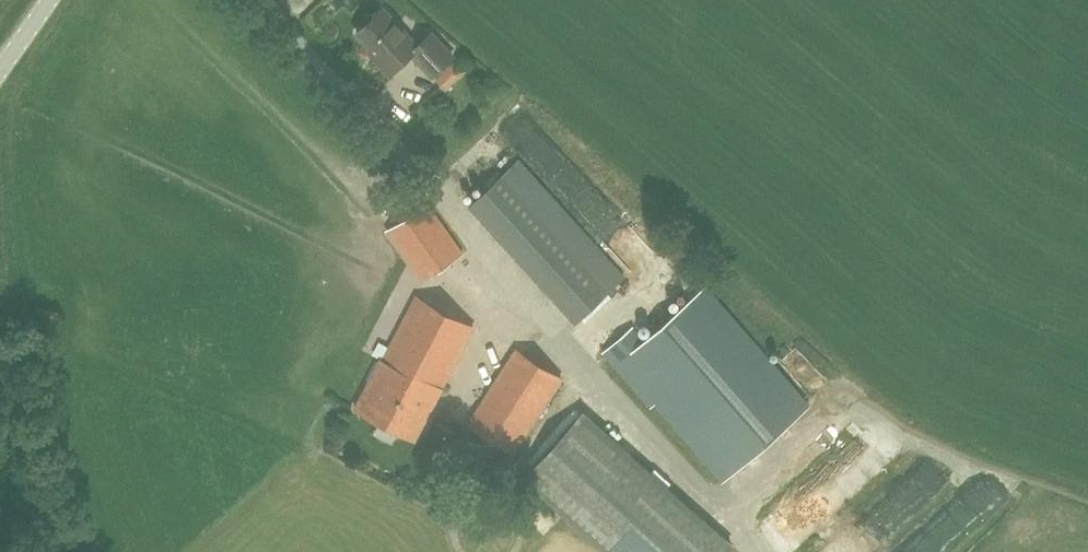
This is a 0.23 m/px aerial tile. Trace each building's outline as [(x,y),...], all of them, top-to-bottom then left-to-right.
[(378,55),(375,58),(390,73),(411,54),(432,76),(454,56),(431,32),(417,45),(380,8),(356,33),(378,55)] [(461,55),(435,80),(446,91),(471,66),(461,55)] [(518,161),(468,205),(576,322),(624,277),(518,161)] [(462,253),(426,203),(387,230),(423,280),(462,253)] [(722,480),(808,405),(705,288),(645,339),(632,326),(603,351),(652,405),(655,402),(722,480)] [(381,359),(356,409),(414,439),(472,326),(416,296),(384,360),(381,359)] [(55,340),(60,311),(38,307),(33,336),(55,340)] [(516,349),(468,424),(512,453),(561,377),(516,349)] [(731,545),(582,413),(524,478),(607,551),(724,551),(731,545)] [(902,551),(953,551),(996,509),(969,483),(902,551)]
